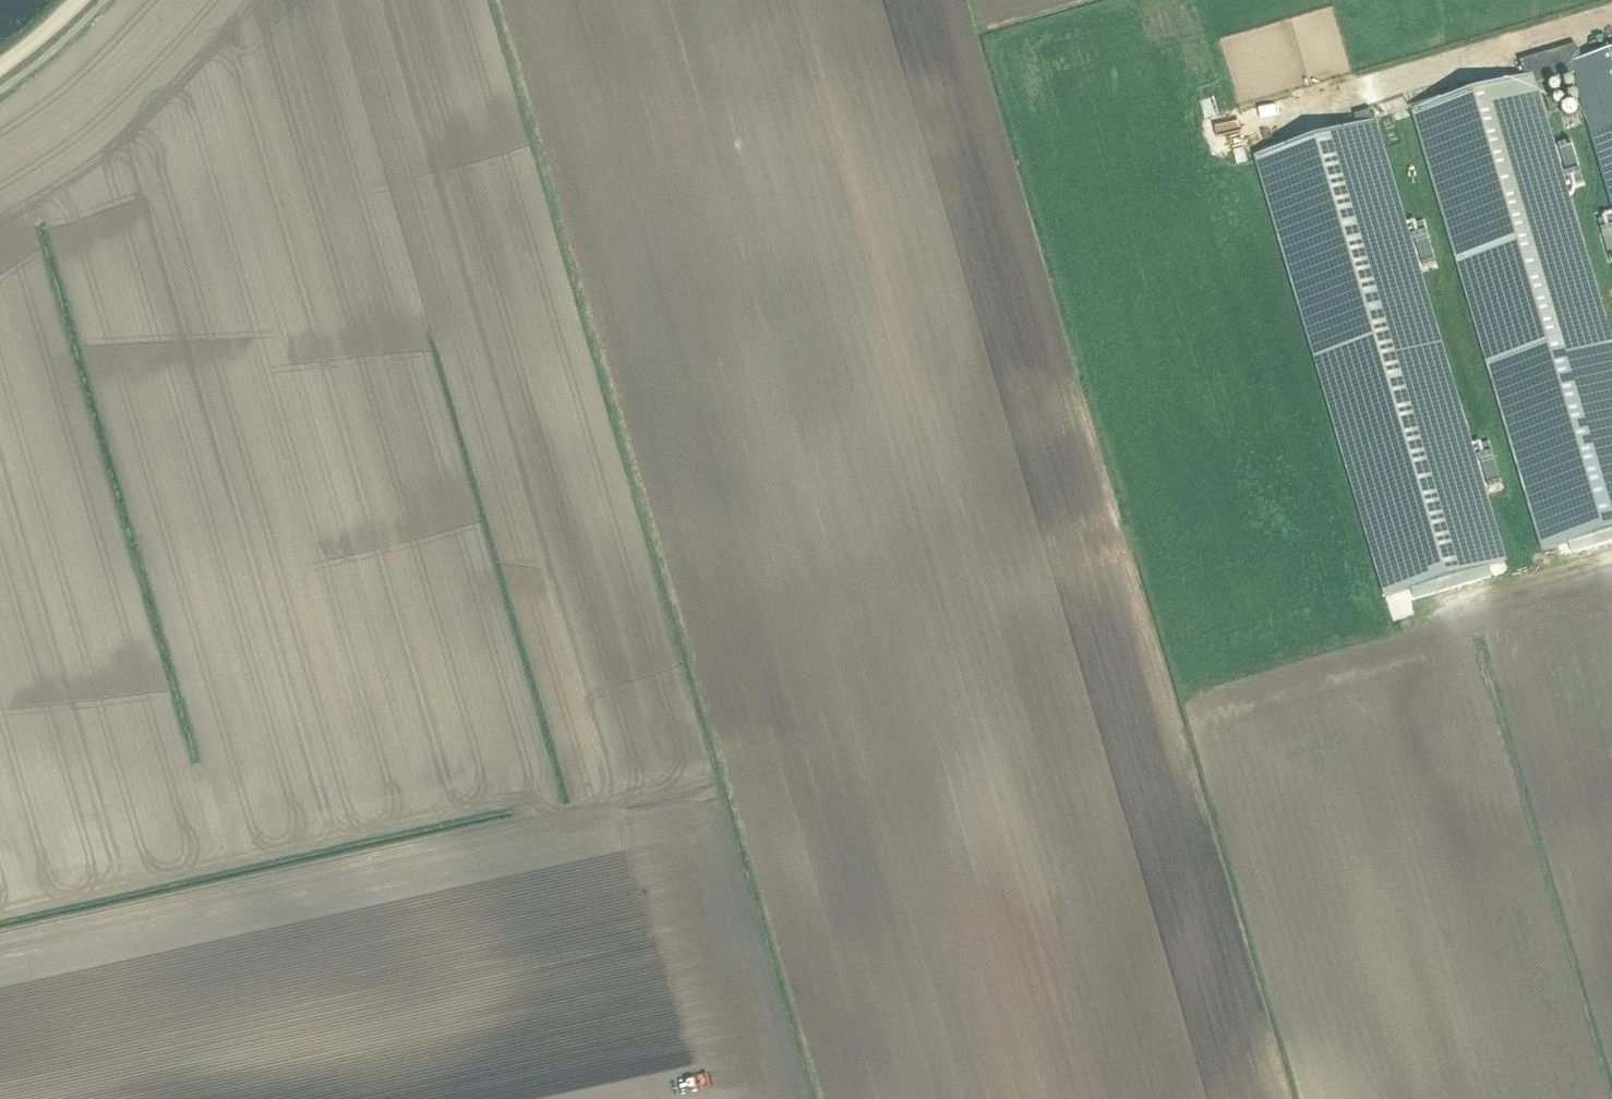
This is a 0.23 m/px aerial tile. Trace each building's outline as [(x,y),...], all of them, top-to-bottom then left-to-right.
[(1572,63),(1567,47),(1562,49),(1569,73),(1574,72),(1611,197),(1611,51),(1572,63)] [(1569,73),(1562,49),(1511,64),(1516,80),(1413,111),(1501,405),(1611,372),(1611,350),(1532,84),(1569,73)] [(1567,127),(1573,139),(1586,132),(1579,120),(1567,127)] [(1463,416),(1375,121),(1253,158),(1340,453),(1463,416)]
